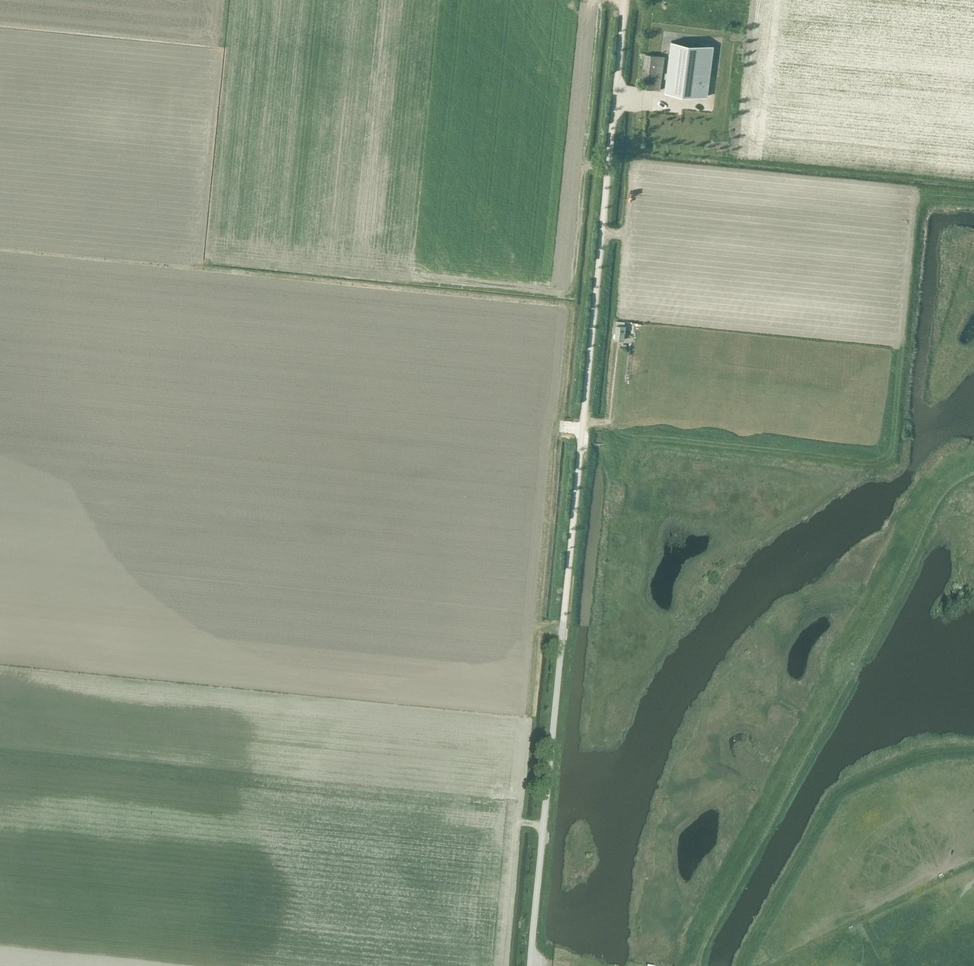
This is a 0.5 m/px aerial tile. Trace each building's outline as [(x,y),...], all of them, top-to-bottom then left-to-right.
[(714,45),(671,40),(664,91),(708,97),(714,45)] [(660,90),(665,56),(645,54),(640,87),(660,90)] [(617,320),(616,325),(614,339),(623,340),(625,321),(617,320)]
